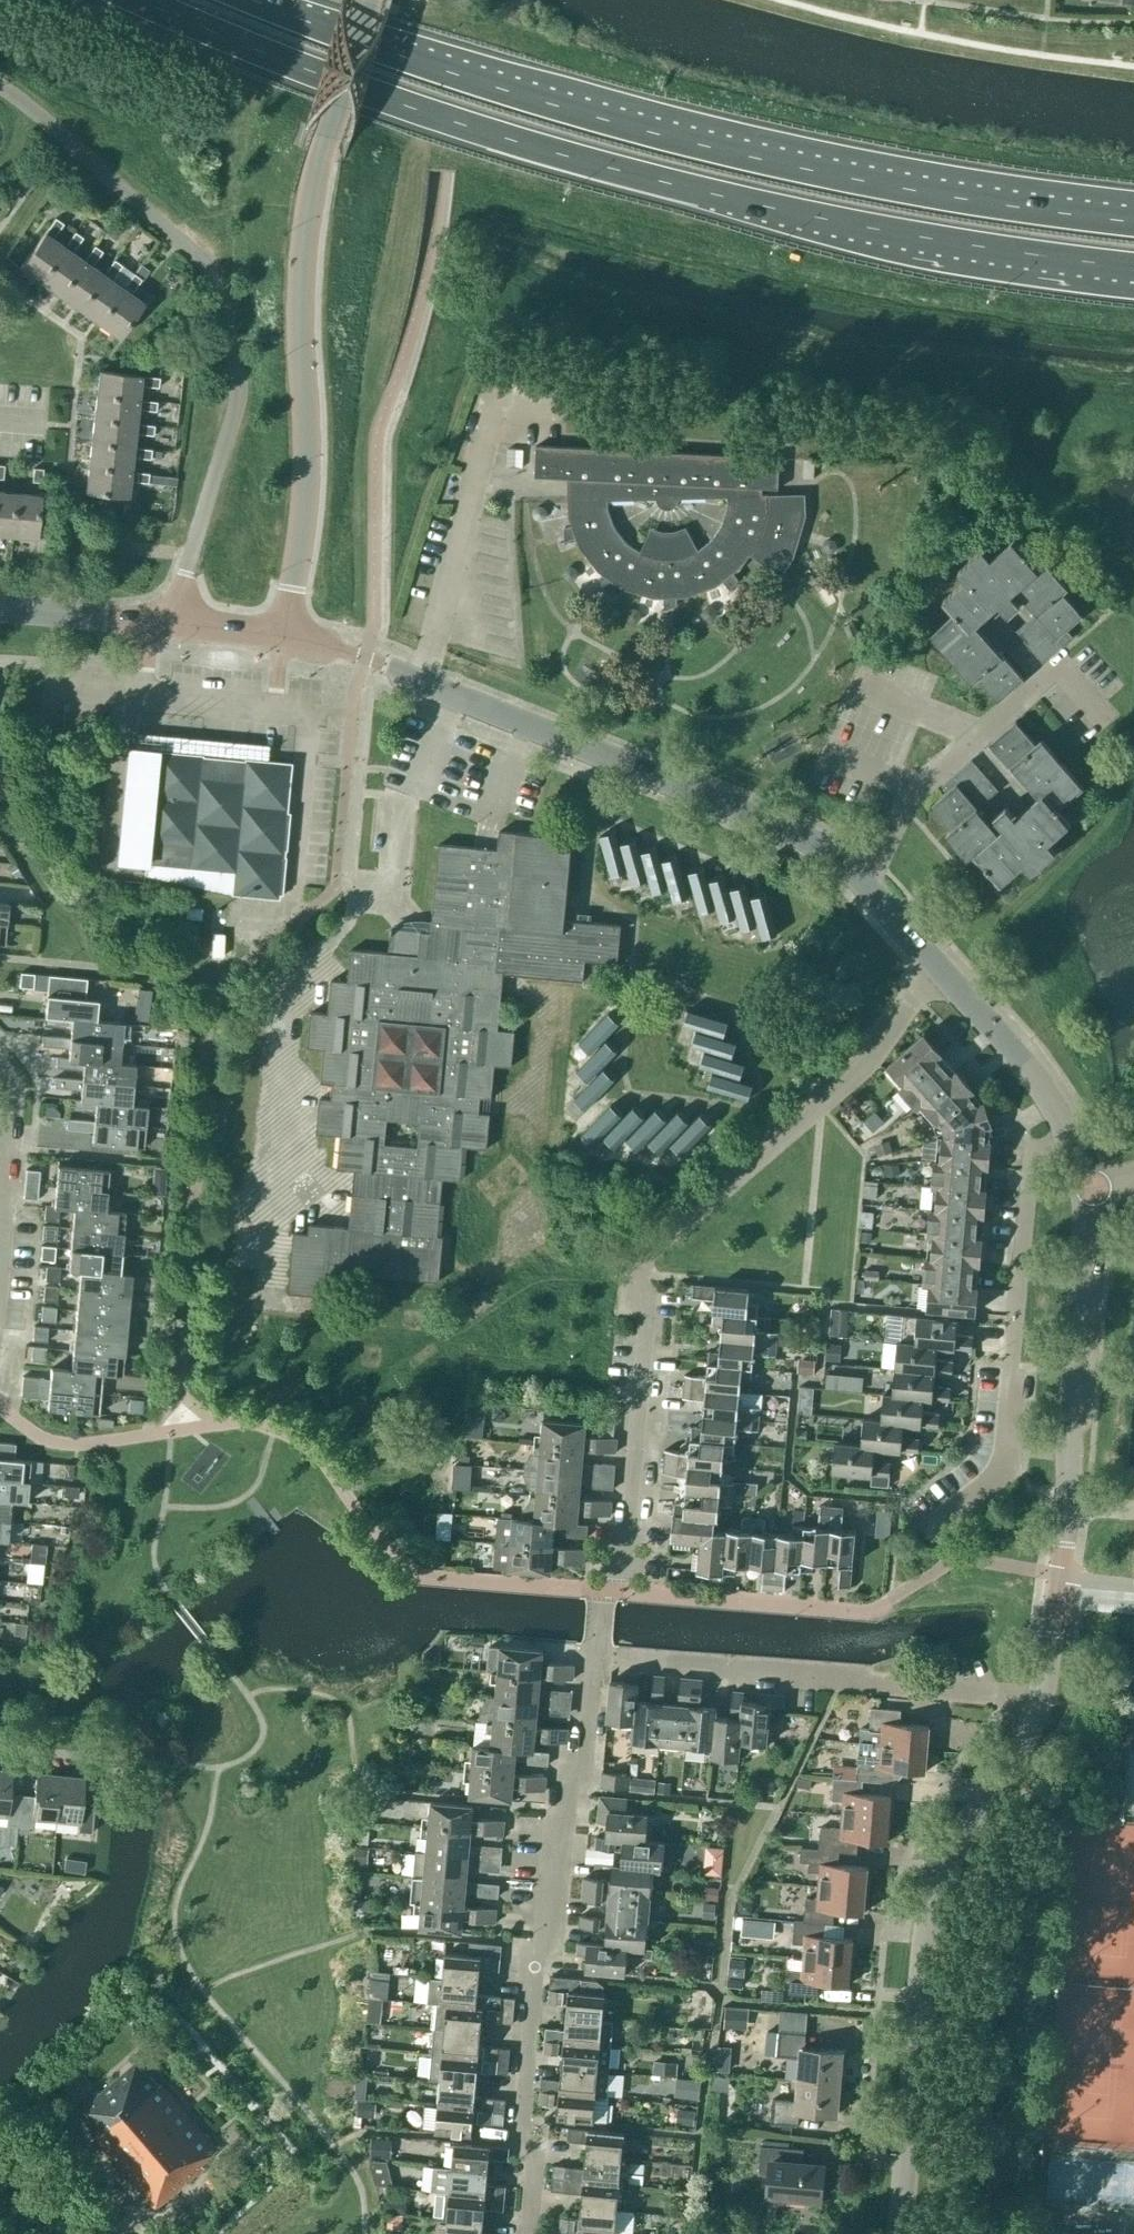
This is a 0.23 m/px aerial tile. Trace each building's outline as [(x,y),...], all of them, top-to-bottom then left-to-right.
[(40,282),(64,247),(53,239),(63,224),(55,218),(20,268),(40,282)] [(59,295),(84,261),(72,253),(83,238),(75,232),(64,247),(40,282),(59,295)] [(79,309),(103,275),(92,266),(102,252),(94,246),(84,261),(59,295),(79,309)] [(79,309),(98,323),(123,288),(134,274),(114,260),(103,275),(79,309)] [(134,274),(123,288),(98,323),(119,338),(144,303),(131,294),(141,279),(134,274)] [(96,395),(139,400),(140,386),(158,388),(160,378),(99,371),(96,395)] [(157,402),(139,400),(96,395),(94,419),(136,423),(138,409),(156,411),(157,402)] [(154,426),(136,423),(94,419),(91,443),(133,447),(135,433),(153,435),(154,426)] [(152,449),(133,447),(91,443),(88,466),(131,471),(132,457),(150,459),(152,449)] [(779,489),(780,458),(536,446),(535,477),(579,480),(580,500),(568,500),(568,516),(569,518),(572,526),(565,528),(565,545),(565,542),(576,538),(579,546),(579,547),(598,571),(599,572),(606,577),(602,583),(612,597),(612,596),(610,594),(617,584),(624,589),(625,590),(654,598),(655,599),(664,598),(664,610),(661,611),(661,612),(677,606),(677,598),(686,598),(687,598),(716,587),(717,587),(723,582),(730,591),(728,593),(729,594),(738,579),(734,574),(741,568),(742,567),(752,552),(780,571),(790,556),(802,516),(801,499),(768,499),(768,495),(762,495),(762,489),(779,489)] [(131,471),(88,466),(86,492),(128,497),(130,481),(165,485),(166,476),(149,474),(149,473),(131,471)] [(42,482),(43,469),(34,468),(32,482),(42,482)] [(16,493),(0,492),(0,535),(12,536),(16,493)] [(16,493),(12,536),(37,538),(41,496),(16,493)] [(1041,569),(1014,539),(991,559),(983,550),(958,571),(966,580),(943,600),(955,614),(931,635),(973,683),(978,678),(998,701),(1024,679),(1003,655),(997,660),(966,625),(990,604),(982,595),(1003,576),(1011,585),(1017,580),(1042,609),(1016,632),(1043,662),(1073,637),(1067,630),(1083,616),(1063,593),(1068,588),(1047,564),(1041,569)] [(1008,615),(1020,605),(1006,588),(993,599),(1008,615)] [(1036,744),(1016,721),(991,743),(1012,767),(1017,763),(1048,798),(1024,818),(1032,827),(1011,846),(1003,837),(997,842),(972,813),(998,791),(972,760),(942,786),(948,793),(932,806),(952,829),(946,834),(968,859),(974,853),(1000,884),(1024,864),(1031,873),(1056,851),(1048,842),(1071,822),(1059,808),(1083,787),(1042,739),(1036,744)] [(244,760),(202,756),(202,755),(128,749),(118,861),(144,863),(143,875),(231,894),(278,898),(291,763),(244,759),(244,760)] [(1008,834),(1020,823),(1006,807),(994,818),(1008,834)] [(517,833),(499,831),(498,850),(439,845),(431,933),(391,929),(389,953),(351,950),(348,982),(331,981),(328,1014),(311,1013),(308,1048),(325,1050),(322,1083),(334,1084),(332,1099),(320,1098),(317,1134),(340,1136),(337,1169),(369,1172),(366,1196),(352,1194),(349,1228),(309,1225),(308,1235),(294,1233),(288,1293),(324,1296),(327,1271),(440,1281),(444,1236),(438,1236),(441,1202),(427,1201),(429,1178),(460,1181),(464,1147),(487,1149),(491,1114),(479,1113),(480,1098),(492,1099),(495,1065),(512,1067),(515,1031),(499,1030),(504,974),(583,982),(585,961),(618,964),(621,926),(565,920),(573,837),(517,832),(517,833)] [(601,836),(600,836),(611,877),(613,876),(612,876),(615,873),(623,871),(625,872),(625,873),(626,872),(615,832),(614,832),(614,833),(613,835),(605,837),(601,836)] [(622,844),(621,844),(632,885),(634,885),(633,884),(636,882),(644,879),(646,881),(647,881),(636,840),(635,840),(635,841),(634,843),(626,845),(622,844)] [(643,852),(642,853),(653,893),(654,893),(657,890),(665,888),(667,889),(667,890),(668,889),(657,849),(655,849),(654,851),(646,854),(643,853),(643,852)] [(664,861),(662,861),(674,902),(675,902),(675,901),(677,899),(685,896),(687,898),(689,898),(677,857),(676,857),(676,858),(675,860),(667,862),(664,861)] [(15,863),(8,867),(14,877),(20,873),(15,863)] [(690,872),(689,873),(700,913),(701,913),(704,910),(712,908),(714,909),(714,910),(715,909),(704,869),(702,869),(703,869),(701,871),(693,874),(690,873),(690,872)] [(711,881),(710,881),(721,922),(722,922),(722,921),(724,919),(733,916),(734,918),(735,918),(736,918),(725,877),(723,877),(723,878),(722,880),(714,882),(711,881)] [(732,889),(730,890),(742,930),(743,930),(745,927),(753,925),(755,926),(755,927),(757,926),(745,886),(744,886),(743,888),(735,891),(732,890),(732,889)] [(752,898),(751,898),(763,939),(764,938),(766,936),(774,933),(776,934),(776,935),(777,935),(766,894),(765,894),(765,895),(764,897),(756,899),(753,898),(752,898)] [(0,902),(0,923),(7,924),(9,903),(0,902)] [(201,920),(202,909),(186,907),(185,918),(201,920)] [(33,989),(34,974),(20,973),(19,987),(33,989)] [(96,1021),(96,1020),(98,1000),(85,999),(87,979),(48,975),(44,1016),(96,1021)] [(135,1008),(134,1020),(148,1021),(149,1010),(135,1008)] [(728,1023),(688,1010),(687,1011),(688,1011),(689,1014),(686,1022),(684,1023),(683,1025),(724,1038),(724,1037),(723,1035),(725,1027),(727,1024),(728,1024),(728,1023)] [(609,1014),(608,1013),(579,1043),(580,1044),(584,1045),(590,1051),(590,1053),(589,1053),(590,1054),(620,1024),(619,1023),(618,1023),(616,1023),(610,1017),(609,1014)] [(123,1023),(96,1020),(96,1021),(44,1016),(43,1026),(71,1029),(70,1038),(70,1039),(121,1044),(123,1023)] [(736,1044),(696,1031),(695,1032),(696,1032),(697,1035),(695,1043),(692,1044),(692,1045),(732,1059),(732,1058),(731,1056),(733,1047),(736,1045),(736,1044)] [(936,1058),(941,1054),(924,1035),(884,1070),(885,1072),(890,1067),(905,1084),(905,1085),(936,1058)] [(70,1039),(70,1038),(42,1036),(41,1046),(69,1049),(68,1058),(68,1059),(119,1064),(119,1063),(121,1044),(70,1039)] [(607,1042),(606,1041),(577,1072),(578,1072),(581,1073),(587,1079),(587,1081),(588,1082),(617,1052),(616,1051),(614,1051),(607,1046),(607,1042)] [(744,1065),(704,1052),(704,1053),(705,1056),(703,1064),(701,1065),(700,1065),(700,1067),(740,1080),(740,1079),(739,1077),(741,1068),(744,1066),(744,1065)] [(68,1059),(68,1058),(56,1057),(55,1068),(83,1070),(82,1080),(82,1081),(133,1085),(135,1065),(119,1063),(119,1064),(68,1059)] [(952,1076),(936,1058),(905,1085),(905,1084),(900,1089),(917,1108),(922,1104),(922,1103),(952,1076)] [(604,1070),(603,1069),(574,1100),(575,1101),(575,1100),(579,1101),(585,1107),(585,1109),(584,1110),(585,1110),(615,1080),(614,1079),(613,1079),(611,1079),(605,1074),(604,1070)] [(968,1094),(969,1095),(974,1091),(956,1071),(952,1076),(922,1103),(922,1104),(938,1121),(968,1094)] [(752,1086),(712,1073),(712,1074),(713,1077),(711,1085),(708,1086),(708,1088),(748,1101),(749,1100),(748,1100),(747,1098),(749,1090),(752,1087),(752,1086)] [(82,1081),(82,1080),(55,1077),(54,1088),(81,1090),(80,1100),(131,1105),(133,1085),(82,1081)] [(977,1104),(969,1095),(968,1094),(938,1121),(933,1125),(934,1126),(942,1119),(948,1138),(937,1137),(937,1138),(943,1139),(943,1138),(984,1142),(984,1141),(985,1128),(992,1126),(984,1102),(977,1104)] [(80,1100),(69,1099),(68,1109),(95,1112),(94,1121),(94,1122),(145,1127),(147,1106),(131,1105),(80,1100)] [(43,1105),(42,1116),(59,1117),(59,1112),(53,1106),(43,1105)] [(612,1106),(611,1105),(581,1135),(582,1136),(583,1136),(586,1137),(592,1143),(592,1145),(593,1146),(622,1116),(621,1115),(618,1115),(612,1109),(611,1106),(612,1106)] [(634,1108),(633,1107),(604,1138),(605,1139),(605,1138),(608,1139),(614,1145),(614,1147),(614,1148),(615,1149),(644,1118),(643,1117),(641,1118),(634,1112),(634,1109),(634,1108)] [(656,1111),(655,1110),(626,1140),(627,1141),(631,1142),(637,1148),(637,1150),(636,1150),(637,1151),(667,1121),(666,1120),(665,1120),(663,1120),(657,1114),(656,1111)] [(679,1113),(678,1112),(648,1143),(649,1144),(650,1143),(653,1144),(659,1150),(659,1152),(659,1153),(689,1123),(688,1122),(685,1123),(679,1117),(678,1113),(679,1113)] [(875,1112),(864,1122),(872,1130),(883,1121),(875,1112)] [(701,1116),(700,1115),(671,1145),(672,1146),(675,1147),(681,1152),(681,1155),(682,1156),(711,1125),(710,1124),(710,1125),(708,1125),(702,1119),(701,1116)] [(94,1122),(94,1121),(67,1119),(66,1129),(93,1132),(92,1143),(144,1148),(145,1127),(94,1122)] [(990,1141),(984,1141),(984,1142),(943,1138),(943,1139),(941,1162),(982,1166),(982,1167),(988,1167),(990,1141)] [(889,1141),(874,1146),(877,1157),(893,1152),(889,1141)] [(941,1162),(935,1161),(933,1187),(939,1187),(980,1190),(982,1167),(982,1166),(941,1162)] [(898,1164),(884,1166),(886,1177),(900,1174),(898,1164)] [(56,1187),(107,1192),(109,1171),(58,1166),(56,1187)] [(24,1184),(39,1185),(40,1171),(26,1169),(24,1184)] [(152,1181),(151,1195),(165,1196),(166,1182),(152,1181)] [(37,1199),(39,1185),(24,1184),(23,1198),(37,1199)] [(863,1185),(862,1198),(877,1199),(878,1186),(863,1185)] [(105,1212),(105,1211),(107,1192),(56,1187),(54,1206),(54,1207),(59,1207),(59,1208),(74,1209),(105,1212)] [(986,1190),(980,1190),(939,1187),(937,1210),(937,1211),(978,1215),(977,1215),(984,1216),(986,1190)] [(54,1207),(54,1206),(45,1205),(44,1220),(58,1221),(59,1208),(59,1207),(54,1207)] [(125,1213),(105,1211),(105,1212),(74,1209),(72,1229),(123,1233),(125,1213)] [(937,1211),(937,1210),(931,1210),(929,1235),(935,1236),(935,1235),(975,1239),(975,1238),(977,1215),(978,1215),(937,1211)] [(861,1211),(860,1227),(872,1229),(874,1212),(861,1211)] [(56,1241),(57,1227),(43,1225),(42,1240),(56,1241)] [(122,1254),(123,1233),(72,1229),(70,1249),(122,1254)] [(861,1232),(861,1241),(870,1242),(871,1233),(861,1232)] [(982,1239),(975,1238),(975,1239),(935,1235),(935,1236),(933,1259),(933,1260),(973,1263),(973,1264),(980,1265),(982,1239)] [(54,1261),(56,1247),(41,1245),(40,1260),(54,1261)] [(120,1273),(122,1254),(70,1249),(68,1270),(80,1271),(80,1270),(120,1274),(120,1273)] [(933,1260),(933,1259),(927,1258),(924,1284),(930,1285),(931,1284),(971,1288),(971,1287),(973,1264),(973,1263),(933,1260)] [(59,1282),(60,1267),(46,1266),(45,1281),(59,1282)] [(132,1274),(120,1273),(120,1274),(80,1270),(80,1271),(78,1290),(130,1295),(132,1274)] [(865,1270),(864,1280),(879,1281),(880,1271),(865,1270)] [(978,1287),(971,1287),(971,1288),(931,1284),(930,1285),(928,1307),(922,1307),(922,1308),(975,1313),(978,1287)] [(758,1317),(758,1316),(759,1305),(749,1304),(750,1290),(694,1285),(692,1297),(715,1299),(713,1313),(758,1317)] [(57,1302),(58,1287),(44,1286),(43,1301),(57,1302)] [(128,1315),(130,1295),(78,1290),(76,1310),(128,1315)] [(55,1322),(56,1307),(42,1306),(41,1321),(55,1322)] [(831,1309),(829,1335),(847,1337),(849,1310),(831,1309)] [(126,1335),(128,1315),(76,1310),(74,1330),(126,1335)] [(771,1317),(758,1316),(758,1317),(713,1313),(712,1325),(722,1326),(721,1339),(777,1344),(778,1333),(770,1332),(771,1317)] [(937,1346),(937,1347),(955,1349),(955,1348),(973,1349),(974,1336),(956,1334),(957,1320),(904,1315),(901,1342),(915,1343),(915,1344),(937,1346)] [(47,1342),(48,1327),(34,1326),(33,1340),(47,1342)] [(124,1355),(126,1335),(74,1330),(73,1350),(124,1355)] [(776,1356),(777,1344),(721,1339),(720,1353),(710,1352),(709,1364),(753,1368),(753,1367),(762,1368),(764,1355),(776,1356)] [(915,1343),(901,1342),(898,1342),(895,1369),(935,1373),(953,1374),(954,1361),(936,1360),(937,1347),(937,1346),(915,1344),(915,1343)] [(827,1343),(826,1361),(840,1362),(841,1344),(827,1343)] [(45,1362),(46,1347),(32,1346),(31,1360),(45,1362)] [(122,1376),(124,1355),(73,1350),(71,1370),(102,1373),(102,1374),(122,1376)] [(813,1375),(815,1360),(798,1359),(796,1373),(813,1375)] [(752,1380),(753,1368),(709,1364),(707,1377),(685,1375),(684,1387),(740,1392),(742,1379),(752,1380)] [(71,1370),(51,1368),(50,1379),(23,1376),(22,1386),(100,1393),(102,1374),(102,1373),(71,1370)] [(934,1386),(935,1373),(895,1369),(893,1395),(892,1395),(892,1396),(924,1398),(924,1399),(932,1400),(932,1399),(950,1401),(951,1388),(934,1386)] [(827,1374),(826,1388),(841,1390),(843,1375),(827,1374)] [(98,1414),(100,1393),(22,1386),(21,1396),(48,1398),(47,1409),(98,1414)] [(739,1406),(740,1392),(684,1387),(683,1399),(705,1400),(704,1414),(760,1420),(761,1408),(739,1406)] [(892,1396),(892,1395),(884,1394),(882,1421),(881,1421),(904,1424),(921,1426),(921,1425),(939,1427),(940,1414),(922,1412),(924,1399),(924,1398),(892,1396)] [(759,1432),(760,1420),(704,1414),(703,1428),(693,1427),(692,1439),(735,1443),(737,1430),(759,1432)] [(97,1418),(96,1427),(112,1428),(113,1419),(97,1418)] [(881,1421),(864,1419),(861,1446),(874,1448),(901,1451),(901,1450),(919,1452),(920,1439),(903,1437),(904,1424),(881,1421)] [(584,1450),(616,1453),(617,1439),(585,1436),(586,1424),(543,1420),(541,1440),(535,1439),(535,1445),(584,1449),(584,1450)] [(467,1424),(466,1437),(483,1438),(484,1426),(467,1424)] [(734,1455),(735,1443),(692,1439),(691,1452),(665,1450),(664,1462),(723,1468),(724,1454),(734,1455)] [(861,1446),(835,1443),(832,1471),(872,1475),(872,1474),(890,1476),(891,1463),(873,1461),(874,1448),(861,1446)] [(583,1464),(584,1450),(584,1449),(535,1445),(535,1448),(530,1453),(523,1464),(523,1470),(614,1477),(615,1464),(595,1462),(595,1465),(583,1464)] [(461,1455),(460,1464),(469,1465),(470,1456),(461,1455)] [(29,1482),(31,1461),(0,1459),(0,1480),(29,1482)] [(722,1481),(723,1468),(664,1462),(663,1474),(688,1476),(686,1490),(734,1494),(735,1482),(722,1481)] [(64,1464),(63,1478),(72,1479),(74,1465),(64,1464)] [(613,1489),(614,1477),(523,1470),(523,1474),(527,1487),(529,1492),(529,1496),(579,1500),(580,1499),(581,1485),(593,1486),(593,1488),(613,1489)] [(29,1482),(0,1480),(0,1500),(11,1500),(11,1501),(27,1503),(29,1482)] [(736,1481),(735,1494),(746,1494),(747,1482),(736,1481)] [(733,1506),(734,1494),(686,1490),(685,1504),(675,1503),(674,1514),(716,1518),(716,1519),(718,1519),(719,1505),(733,1506)] [(612,1502),(580,1499),(579,1500),(529,1496),(529,1500),(517,1519),(535,1521),(569,1524),(569,1525),(578,1526),(579,1514),(611,1516),(612,1502)] [(9,1521),(9,1520),(11,1501),(11,1500),(0,1500),(0,1520),(9,1521)] [(826,1563),(832,1507),(820,1506),(818,1528),(804,1526),(800,1571),(812,1572),(813,1562),(826,1563)] [(832,1507),(826,1563),(840,1564),(838,1587),(851,1588),(856,1531),(842,1530),(844,1508),(832,1507)] [(715,1531),(716,1519),(716,1518),(674,1514),(671,1540),(700,1543),(714,1531),(715,1531)] [(535,1521),(517,1519),(499,1518),(497,1543),(553,1548),(554,1548),(555,1534),(567,1534),(567,1536),(586,1538),(587,1526),(578,1526),(569,1525),(569,1524),(535,1521)] [(749,1566),(754,1519),(742,1518),(741,1531),(727,1529),(726,1532),(727,1532),(723,1574),(735,1575),(736,1565),(749,1566)] [(773,1591),(778,1534),(765,1533),(766,1520),(754,1519),(749,1566),(763,1568),(761,1590),(773,1591)] [(9,1520),(9,1521),(0,1520),(0,1541),(7,1541),(22,1542),(24,1521),(9,1520)] [(800,1571),(804,1526),(793,1525),(792,1536),(778,1534),(773,1591),(785,1592),(787,1570),(800,1571)] [(726,1532),(715,1531),(714,1531),(700,1543),(697,1572),(723,1574),(727,1532),(726,1532)] [(585,1550),(554,1548),(553,1548),(497,1543),(494,1569),(551,1574),(552,1562),(584,1564),(585,1550)] [(437,1555),(436,1569),(444,1569),(445,1556),(437,1555)] [(32,1571),(31,1583),(41,1583),(42,1571),(32,1571)] [(29,1598),(30,1583),(17,1583),(16,1597),(29,1598)] [(541,1677),(573,1680),(574,1666),(543,1663),(544,1651),(501,1647),(501,1648),(490,1647),(487,1672),(492,1672),(541,1676),(541,1677)] [(425,1653),(424,1665),(440,1666),(441,1654),(425,1653)] [(540,1691),(541,1677),(541,1676),(492,1672),(492,1678),(498,1679),(496,1697),(496,1698),(571,1704),(572,1691),(552,1689),(552,1692),(540,1691)] [(636,1701),(637,1701),(639,1675),(627,1674),(627,1682),(611,1681),(607,1722),(634,1724),(636,1701)] [(663,1703),(664,1703),(666,1677),(654,1676),(652,1702),(637,1701),(636,1701),(634,1724),(632,1742),(659,1744),(663,1703)] [(685,1746),(692,1679),(681,1678),(678,1705),(664,1703),(663,1703),(659,1744),(685,1746)] [(715,1717),(716,1717),(717,1708),(701,1707),(703,1680),(692,1679),(685,1746),(712,1749),(715,1717)] [(743,1702),(744,1702),(745,1693),(733,1692),(730,1718),(716,1717),(715,1717),(712,1749),(711,1758),(739,1760),(740,1742),(739,1742),(743,1702)] [(739,1742),(740,1742),(767,1745),(769,1723),(782,1724),(785,1696),(759,1694),(758,1703),(744,1702),(743,1702),(739,1742)] [(496,1698),(496,1697),(488,1696),(483,1704),(480,1710),(479,1722),(488,1723),(488,1722),(536,1727),(536,1726),(537,1726),(538,1712),(550,1713),(550,1715),(570,1716),(571,1704),(496,1698)] [(860,1744),(880,1746),(927,1750),(929,1726),(900,1724),(901,1711),(872,1708),(870,1729),(861,1728),(860,1744)] [(569,1729),(537,1726),(536,1726),(536,1727),(488,1722),(488,1723),(487,1728),(493,1729),(492,1747),(491,1747),(491,1748),(535,1752),(536,1740),(568,1743),(569,1729)] [(880,1746),(860,1744),(860,1745),(858,1745),(857,1757),(858,1757),(858,1767),(834,1765),(833,1778),(857,1780),(863,1781),(895,1784),(896,1771),(925,1773),(927,1750),(880,1746)] [(491,1748),(491,1747),(474,1746),(472,1765),(466,1765),(466,1771),(515,1775),(515,1774),(516,1760),(527,1761),(527,1764),(548,1765),(549,1753),(535,1752),(491,1748)] [(21,1800),(9,1799),(11,1772),(0,1771),(0,1815),(7,1815),(6,1825),(17,1826),(19,1826),(21,1800)] [(547,1777),(515,1774),(515,1775),(466,1771),(465,1777),(471,1777),(470,1797),(512,1801),(513,1789),(545,1791),(547,1777)] [(629,1790),(631,1774),(601,1771),(600,1787),(629,1790)] [(56,1820),(60,1776),(36,1774),(34,1801),(21,1800),(19,1826),(32,1827),(33,1818),(56,1820)] [(60,1776),(56,1820),(79,1822),(78,1831),(92,1833),(94,1806),(81,1805),(84,1778),(60,1776)] [(655,1793),(656,1780),(631,1777),(630,1790),(655,1793)] [(798,1778),(797,1788),(810,1789),(812,1779),(798,1778)] [(857,1780),(833,1778),(832,1801),(844,1802),(842,1815),(889,1820),(891,1796),(862,1793),(863,1781),(857,1780)] [(658,1782),(657,1793),(670,1794),(671,1783),(658,1782)] [(646,1841),(649,1815),(627,1813),(628,1799),(601,1797),(598,1823),(607,1823),(606,1837),(605,1838),(646,1842),(646,1841)] [(471,1833),(503,1836),(505,1821),(473,1818),(474,1806),(431,1803),(429,1822),(423,1822),(422,1828),(471,1832),(471,1833)] [(887,1843),(889,1820),(842,1815),(841,1829),(820,1827),(818,1850),(839,1852),(857,1854),(858,1840),(887,1843)] [(470,1847),(471,1833),(471,1832),(422,1828),(422,1834),(428,1834),(427,1852),(427,1853),(482,1859),(483,1848),(470,1847)] [(358,1829),(357,1844),(369,1845),(370,1830),(358,1829)] [(7,1833),(6,1846),(15,1847),(16,1834),(7,1833)] [(605,1838),(606,1837),(597,1837),(596,1849),(622,1851),(621,1866),(621,1867),(652,1869),(652,1870),(653,1870),(662,1871),(664,1843),(646,1841),(646,1842),(605,1838)] [(370,1863),(371,1848),(357,1847),(356,1862),(370,1863)] [(706,1847),(705,1854),(723,1856),(723,1848),(706,1847)] [(818,1850),(801,1848),(800,1862),(809,1863),(808,1872),(820,1873),(818,1887),(865,1891),(867,1867),(838,1865),(839,1852),(818,1850)] [(427,1853),(427,1852),(415,1851),(412,1877),(467,1882),(468,1868),(481,1869),(482,1859),(427,1853)] [(65,1858),(63,1870),(73,1872),(74,1859),(65,1858)] [(621,1867),(621,1866),(612,1865),(611,1881),(584,1878),(583,1890),(650,1896),(653,1870),(652,1870),(652,1869),(621,1867)] [(499,1885),(467,1882),(412,1877),(410,1902),(416,1903),(464,1907),(464,1906),(465,1906),(466,1893),(479,1894),(478,1896),(498,1897),(499,1885)] [(706,1886),(705,1900),(718,1901),(719,1888),(706,1886)] [(863,1914),(865,1891),(818,1887),(817,1900),(805,1899),(804,1921),(804,1922),(824,1924),(833,1925),(834,1911),(863,1914)] [(648,1922),(650,1896),(583,1890),(582,1901),(609,1904),(608,1918),(607,1918),(607,1919),(648,1922)] [(497,1909),(465,1906),(464,1906),(464,1907),(416,1903),(415,1909),(421,1909),(420,1929),(462,1933),(463,1921),(495,1924),(497,1909)] [(703,1903),(702,1919),(715,1920),(716,1904),(703,1903)] [(607,1919),(607,1918),(581,1916),(580,1928),(607,1930),(605,1945),(646,1949),(648,1922),(607,1919)] [(743,1919),(742,1936),(755,1937),(756,1920),(743,1919)] [(804,1922),(804,1921),(795,1921),(793,1944),(805,1945),(803,1958),(850,1962),(852,1939),(823,1937),(824,1924),(804,1922)] [(443,1979),(479,1983),(480,1970),(500,1972),(502,1945),(470,1942),(468,1956),(445,1954),(443,1979)] [(605,1945),(579,1942),(578,1954),(586,1955),(585,1971),(626,1974),(627,1956),(652,1958),(653,1950),(646,1949),(605,1945)] [(696,1955),(695,1966),(708,1967),(708,1956),(696,1955)] [(848,1985),(850,1962),(803,1958),(802,1972),(790,1971),(789,1994),(818,1996),(819,1983),(848,1985)] [(728,1972),(727,1986),(743,1988),(745,1974),(728,1972)] [(602,2020),(603,2020),(605,1995),(603,1994),(604,1985),(597,1981),(551,1976),(548,2003),(568,2005),(566,2017),(602,2020)] [(443,1979),(429,1978),(427,2003),(436,2004),(440,2004),(440,2005),(447,2006),(447,2005),(514,2011),(515,1999),(478,1995),(479,1983),(443,1979)] [(390,1998),(391,1993),(384,1993),(376,1984),(370,1983),(369,1996),(390,1998)] [(513,2024),(514,2011),(447,2005),(447,2006),(440,2005),(440,2004),(436,2004),(434,2029),(481,2034),(482,2021),(513,2024)] [(748,2029),(749,2010),(725,2008),(723,2027),(748,2029)] [(614,2021),(603,2020),(602,2020),(566,2017),(565,2030),(546,2028),(545,2041),(612,2047),(614,2021)] [(480,2046),(481,2034),(434,2029),(432,2055),(509,2062),(510,2049),(480,2046)] [(677,2029),(677,2038),(689,2038),(689,2030),(677,2029)] [(798,2080),(840,2083),(843,2053),(804,2049),(806,2034),(779,2032),(777,2056),(800,2058),(798,2080)] [(609,2072),(612,2047),(545,2041),(544,2053),(563,2055),(562,2067),(609,2072)] [(508,2074),(509,2062),(432,2055),(430,2080),(440,2081),(476,2084),(478,2071),(508,2074)] [(159,2086),(138,2061),(78,2112),(97,2134),(94,2136),(157,2209),(204,2167),(202,2164),(218,2150),(161,2084),(159,2086)] [(654,2061),(653,2074),(677,2076),(678,2063),(654,2061)] [(607,2096),(609,2072),(562,2067),(561,2080),(541,2078),(540,2091),(596,2096),(596,2095),(607,2096)] [(677,2078),(675,2097),(700,2100),(702,2081),(677,2078)] [(837,2114),(840,2083),(798,2080),(796,2101),(773,2100),(771,2123),(798,2126),(799,2111),(837,2114)] [(475,2097),(476,2084),(440,2081),(438,2106),(505,2112),(506,2100),(475,2097)] [(355,2087),(355,2099),(366,2100),(367,2087),(355,2087)] [(593,2122),(596,2096),(540,2091),(539,2103),(558,2105),(557,2119),(593,2122)] [(375,2117),(376,2102),(358,2100),(357,2116),(375,2117)] [(503,2125),(505,2112),(438,2106),(435,2132),(472,2135),(473,2122),(503,2125)] [(694,2124),(696,2110),(677,2108),(676,2122),(694,2124)] [(586,2156),(622,2159),(624,2134),(569,2128),(567,2142),(587,2143),(586,2156)] [(391,2158),(393,2138),(371,2137),(370,2157),(391,2158)] [(452,2168),(488,2172),(489,2159),(508,2161),(510,2148),(454,2143),(452,2168)] [(821,2198),(824,2167),(803,2165),(804,2150),(761,2146),(759,2175),(770,2176),(768,2193),(821,2198)] [(619,2185),(622,2159),(586,2156),(585,2169),(554,2166),(552,2178),(578,2181),(619,2185)] [(487,2184),(488,2172),(452,2168),(449,2194),(505,2199),(506,2186),(487,2184)] [(617,2210),(619,2185),(578,2181),(552,2178),(551,2191),(582,2194),(581,2206),(617,2210)] [(504,2211),(505,2199),(449,2194),(447,2219),(483,2222),(484,2209),(504,2211)] [(384,2200),(383,2213),(395,2213),(395,2200),(384,2200)] [(617,2210),(581,2206),(580,2219),(560,2217),(559,2230),(571,2231),(584,2232),(596,2233),(600,2233),(615,2233),(617,2210)] [(483,2222),(447,2219),(446,2233),(482,2233),(483,2222)]
